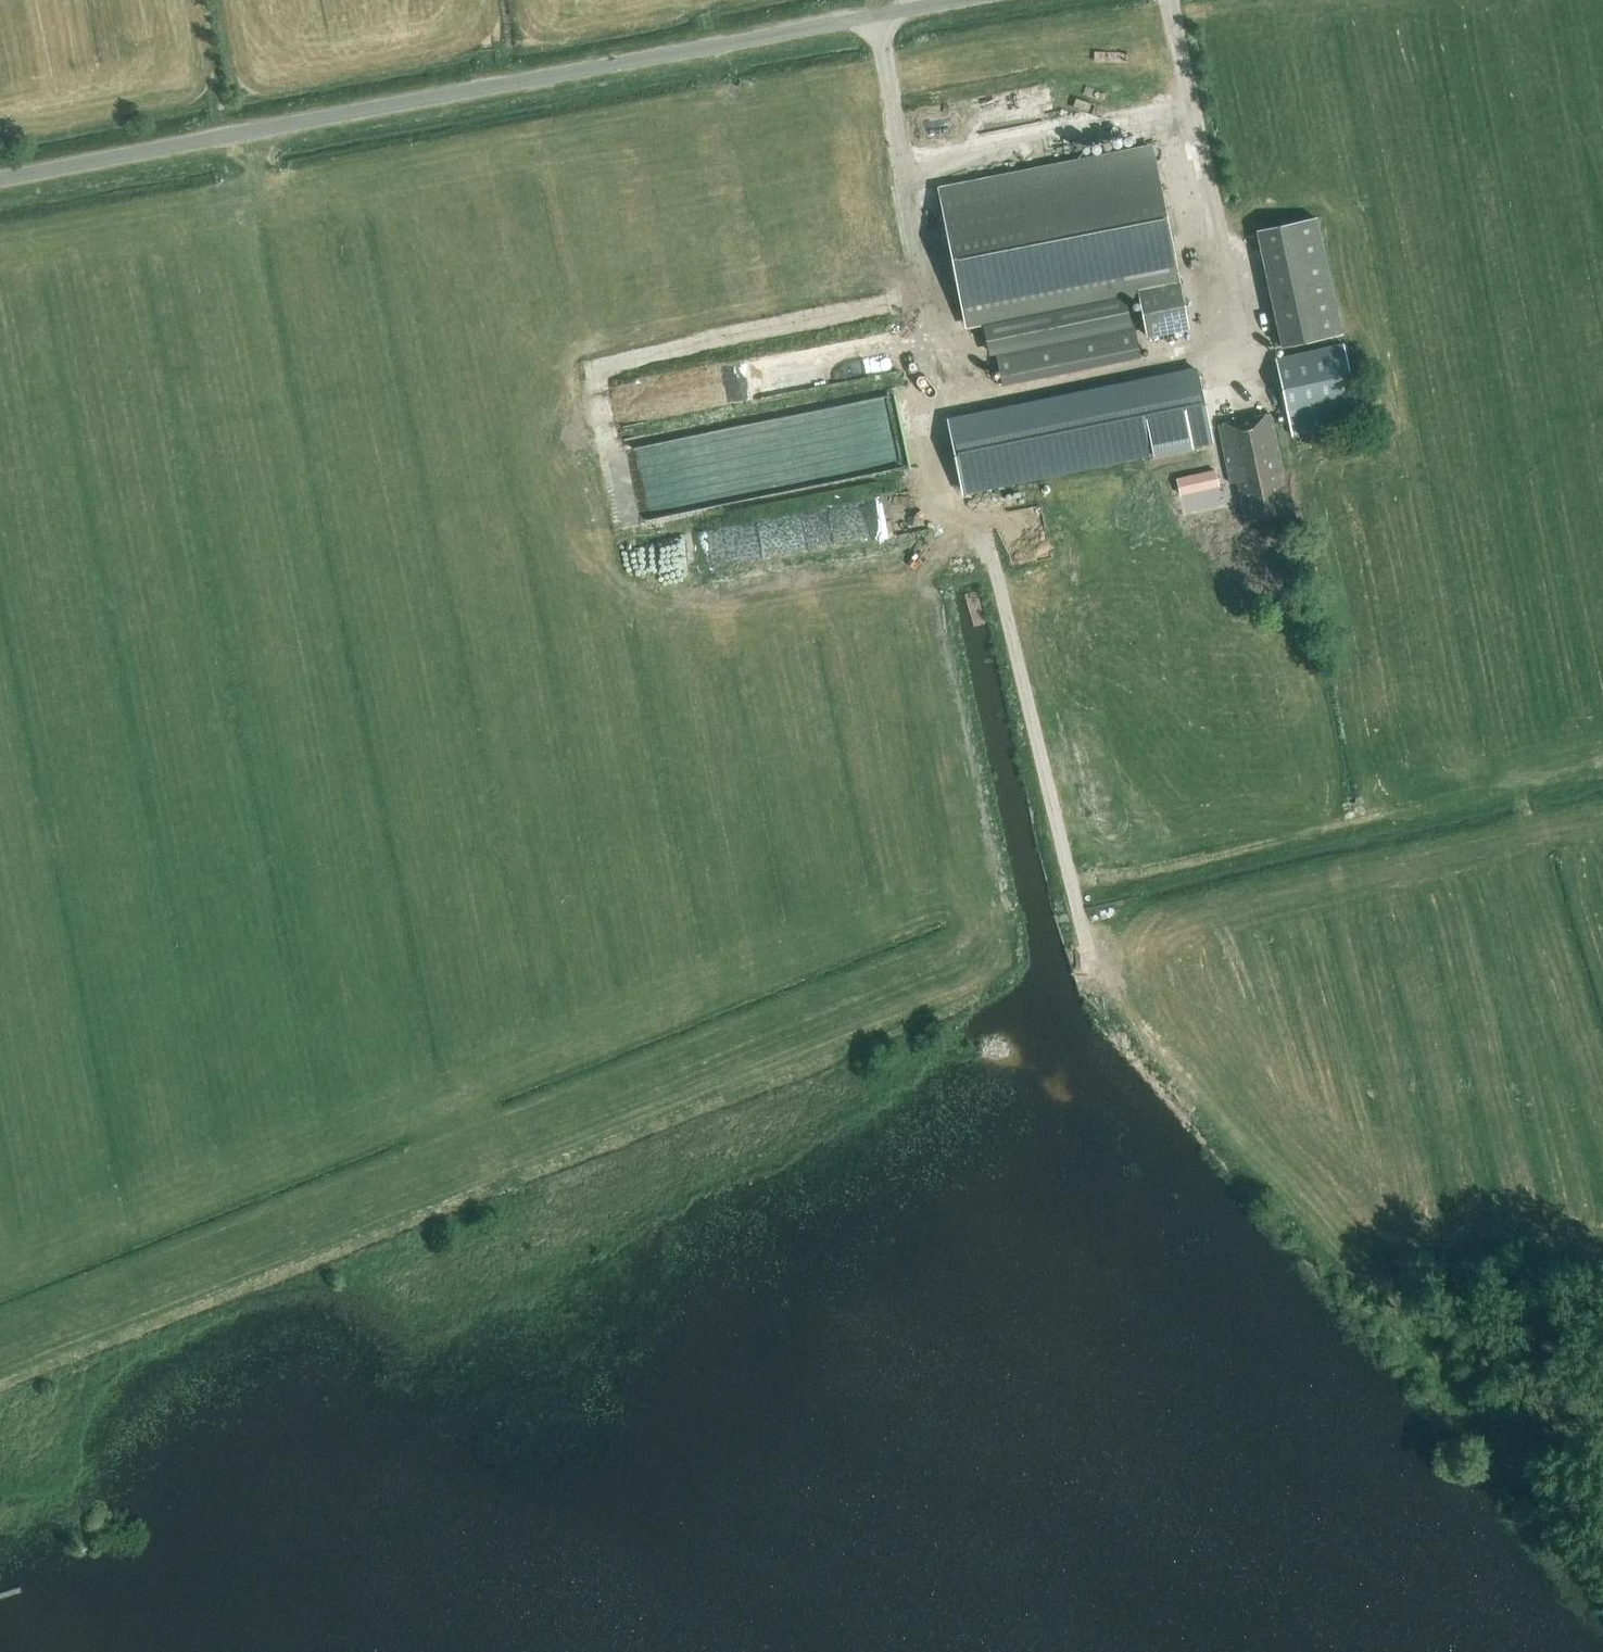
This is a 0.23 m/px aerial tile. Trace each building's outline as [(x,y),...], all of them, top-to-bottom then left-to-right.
[(1150,150),(944,190),(970,324),(1138,291),(1154,334),(1185,326),(1150,150)] [(1282,345),(1341,333),(1317,217),(1257,230),(1282,345)] [(1093,330),(996,347),(1004,386),(1140,359),(1133,325),(1131,325),(1127,311),(1090,320),(1093,330)] [(1293,435),(1361,420),(1344,344),(1276,358),(1293,435)] [(1023,396),(948,412),(962,485),(1210,435),(1196,367),(1024,401),(1023,396)] [(1245,520),(1285,511),(1278,475),(1282,474),(1270,414),(1219,425),(1231,484),(1237,483),(1245,520)] [(717,431),(632,447),(646,517),(730,502),(717,431)] [(1202,474),(1206,491),(1220,488),(1216,471),(1202,474)]
